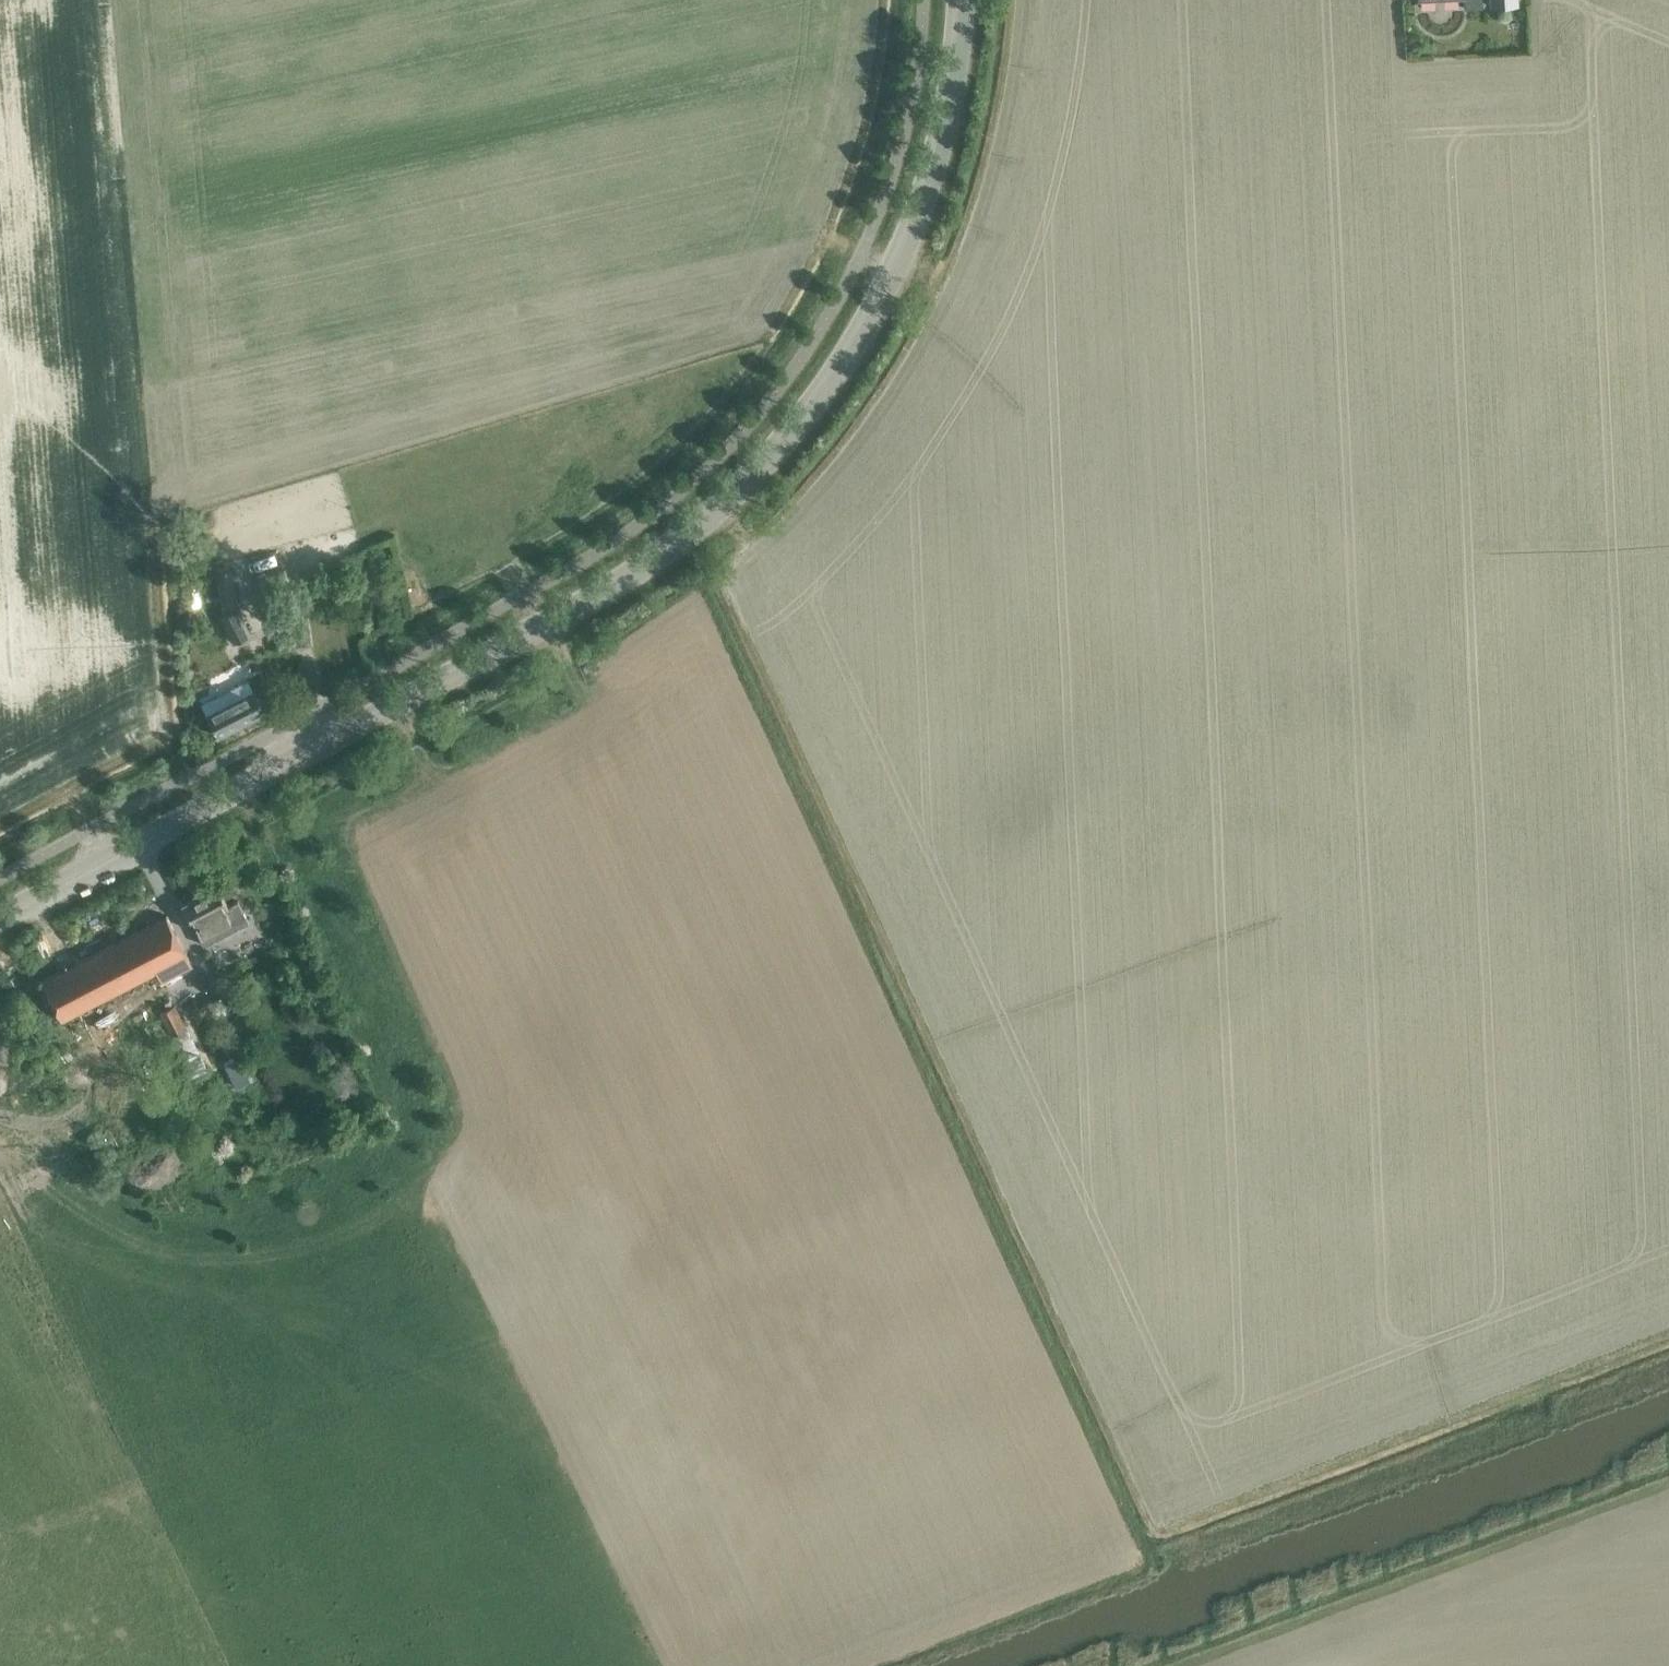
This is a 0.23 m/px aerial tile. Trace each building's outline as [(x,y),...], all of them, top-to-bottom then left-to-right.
[(1465,9),(1480,8),(1484,8),(1484,0),(1465,0),(1465,9)] [(1492,8),(1518,7),(1518,0),(1492,0),(1492,8)] [(250,632),(238,608),(231,568),(216,571),(223,615),(221,616),(233,640),(250,632)] [(201,704),(217,736),(264,712),(248,681),(201,704)] [(219,886),(184,904),(200,935),(235,917),(219,886)] [(168,917),(42,981),(60,1018),(156,970),(162,981),(193,966),(168,917)] [(218,1021),(232,1014),(221,994),(208,1001),(218,1021)] [(207,1068),(175,1002),(159,1010),(192,1075),(207,1068)] [(246,1036),(239,1023),(219,1034),(226,1047),(246,1036)] [(92,1087),(126,1150),(141,1142),(107,1079),(92,1087)]
